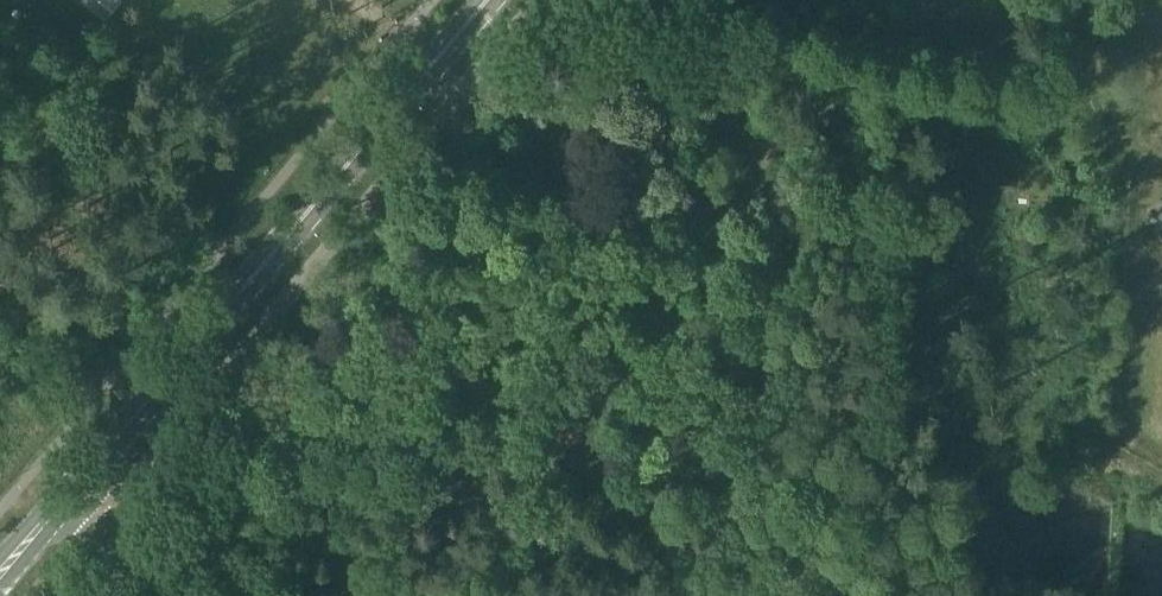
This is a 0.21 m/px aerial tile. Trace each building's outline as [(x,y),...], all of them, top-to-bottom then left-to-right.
[(107,24),(124,4),(120,0),(87,0),(83,5),(107,24)] [(1148,220),(1161,245),(1161,212),(1148,220)] [(479,373),(475,377),(483,384),(487,380),(479,373)]
